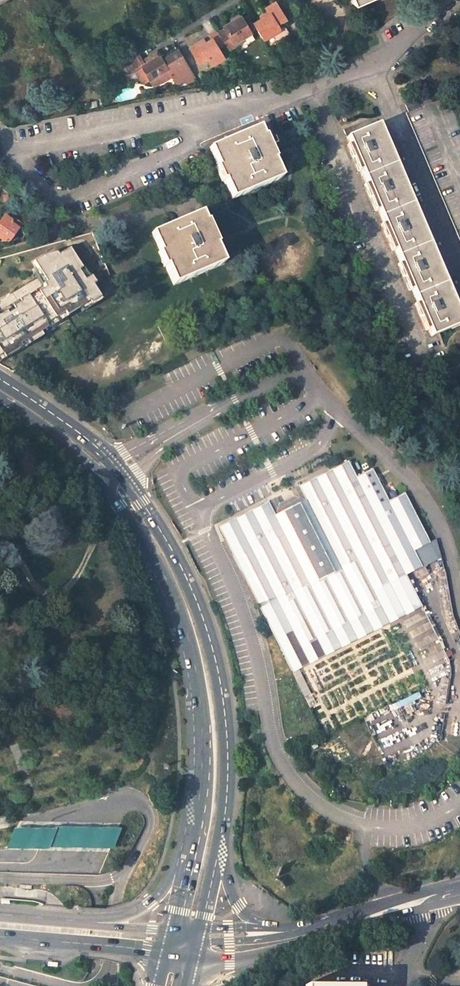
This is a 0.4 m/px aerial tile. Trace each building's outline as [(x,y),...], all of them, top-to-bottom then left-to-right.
[(275,2),(266,8),(267,10),(270,14),(260,19),(253,24),(255,28),(262,40),(279,30),(276,25),(285,20),(275,2)] [(267,10),(259,16),(260,19),(270,14),(267,10)] [(239,16),(222,26),(224,29),(217,33),(224,44),(227,50),(239,42),(237,40),(242,37),(249,33),(249,32),(255,28),(253,24),(248,16),(242,20),(239,16)] [(264,42),(281,33),(279,30),(262,40),(264,42)] [(215,31),(209,35),(211,39),(204,43),(199,46),(197,43),(190,48),(199,63),(206,59),(210,66),(222,58),(217,49),(224,44),(217,33),(216,34),(215,31)] [(124,60),(131,72),(134,70),(140,81),(144,82),(149,80),(152,84),(155,85),(160,82),(162,83),(172,77),(176,83),(179,84),(184,81),(186,83),(195,77),(180,53),(163,63),(158,55),(150,61),(151,64),(146,67),(144,64),(137,52),(124,60)] [(406,113),(459,240),(459,202),(417,100),(406,105),(409,112),(406,113)] [(347,138),(431,337),(459,325),(459,317),(378,125),(348,137),(347,138)] [(259,127),(210,148),(218,167),(216,168),(221,182),(223,181),(231,200),(281,179),(273,160),(275,159),(265,135),(263,136),(259,127)] [(186,218),(152,233),(160,252),(158,252),(164,266),(166,266),(174,284),(223,263),(215,244),(217,243),(207,221),(206,221),(201,212),(186,218)] [(4,242),(7,238),(10,240),(22,224),(13,218),(11,221),(4,216),(0,222),(0,239),(4,242)] [(72,247),(60,254),(58,252),(45,255),(35,261),(49,282),(41,286),(43,290),(32,297),(30,293),(0,313),(0,357),(6,353),(8,356),(23,347),(21,344),(49,327),(47,324),(67,311),(70,315),(102,296),(93,282),(96,280),(93,276),(91,277),(72,247)] [(47,324),(49,327),(21,344),(23,347),(50,330),(49,328),(70,315),(67,311),(47,324)] [(0,357),(0,362),(9,357),(8,356),(6,353),(0,357)] [(268,501),(219,526),(260,608),(276,600),(292,631),(405,574),(421,566),(413,550),(429,542),(404,492),(388,500),(372,469),(356,477),(348,461),(298,486),(306,500),(276,516),(268,501)] [(275,498),(268,501),(276,516),(306,500),(298,486),(291,489),(295,497),(287,501),(279,505),(275,498)] [(437,558),(429,542),(413,550),(421,566),(437,558)] [(260,608),(292,672),(422,606),(405,574),(292,631),(276,600),(260,608)] [(54,830),(14,829),(6,849),(49,850),(49,848),(114,849),(122,829),(55,827),(54,830)]
